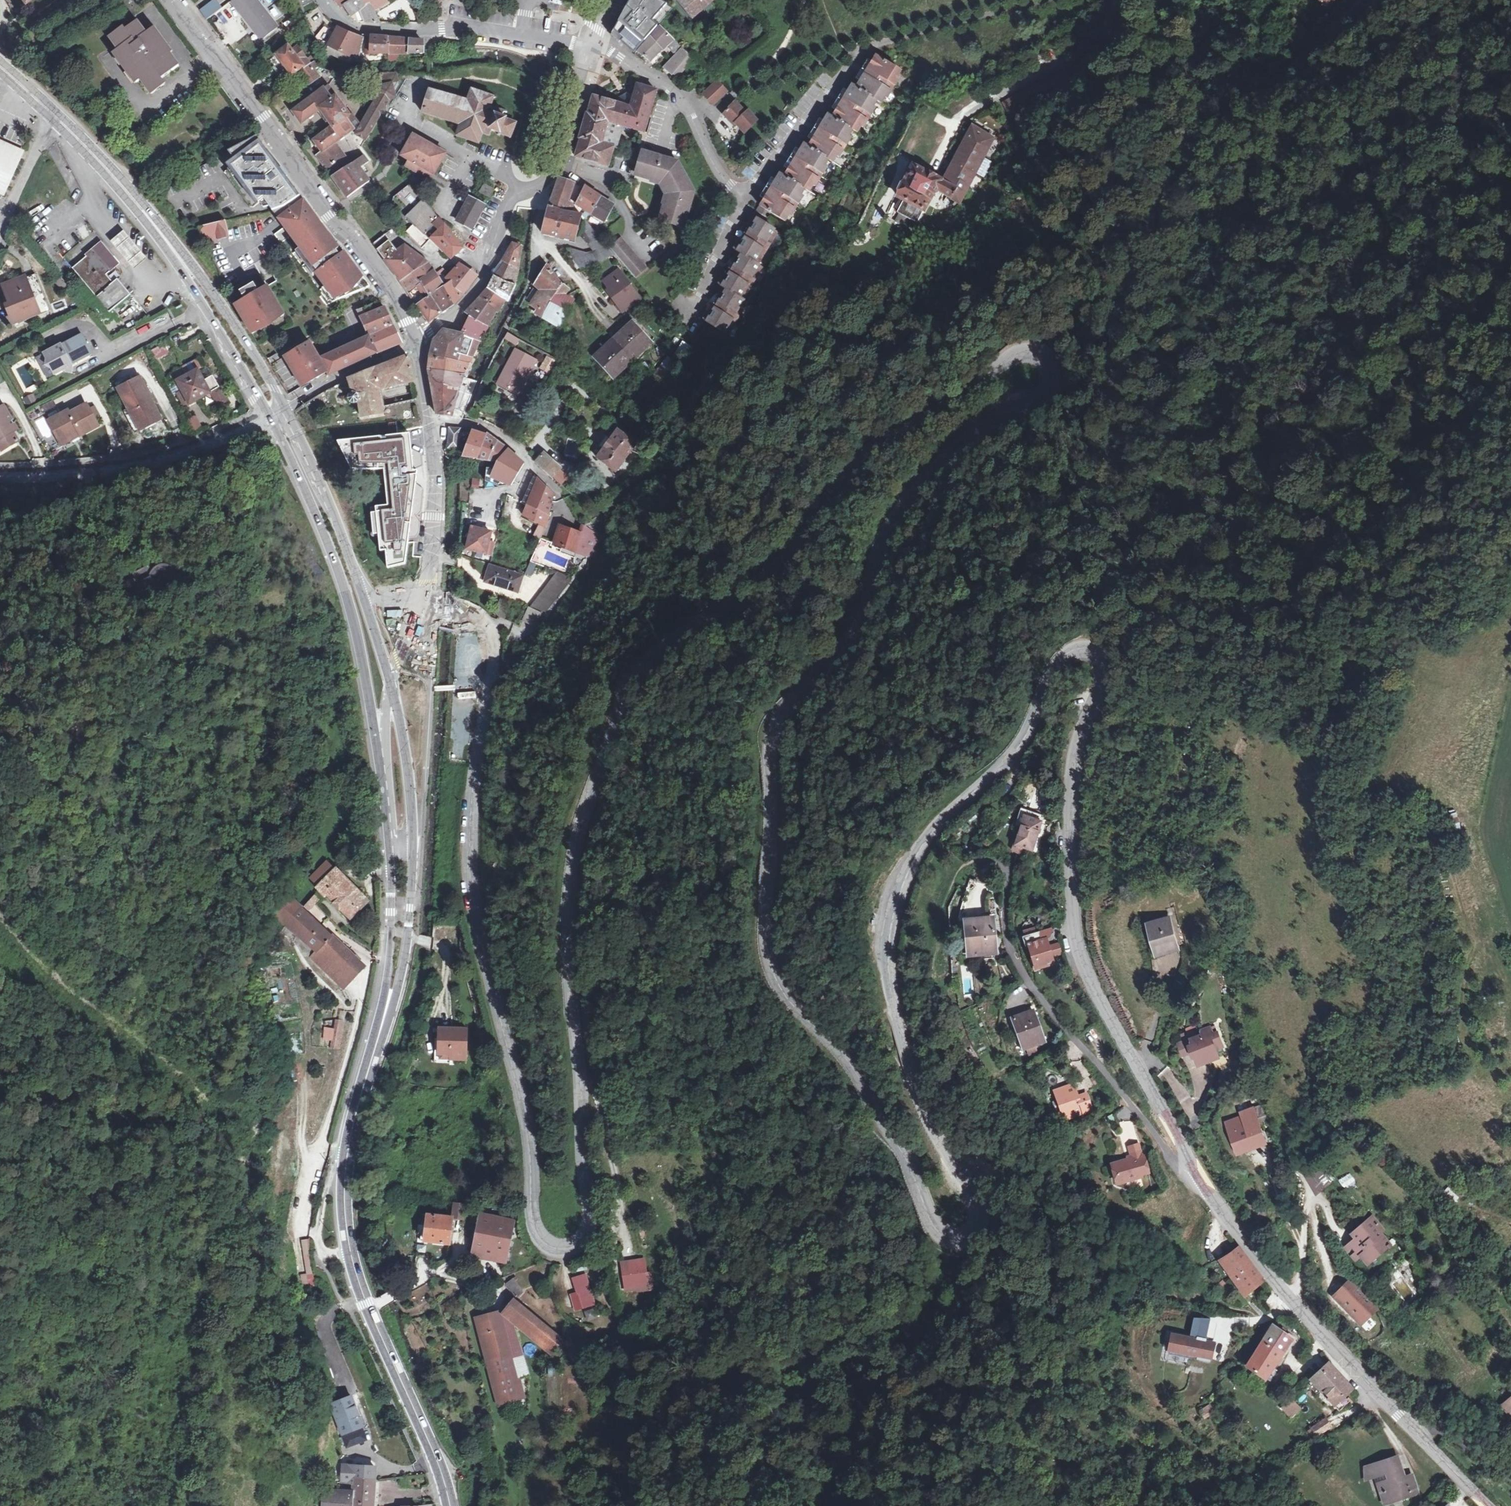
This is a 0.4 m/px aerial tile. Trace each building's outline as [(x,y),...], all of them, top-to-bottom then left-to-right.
[(216,0),(203,10),(209,19),(222,8),(216,0)] [(264,37),(278,27),(257,0),(255,0),(240,12),(251,26),(253,24),(264,37)] [(351,2),(347,5),(346,4),(341,7),(348,16),(350,16),(362,8),(369,23),(382,23),(375,10),(371,1),(365,3),(363,0),(353,0),(351,2)] [(365,3),(371,1),(375,10),(387,2),(386,0),(363,0),(365,3)] [(657,25),(667,5),(659,0),(631,0),(613,34),(614,35),(638,47),(657,25)] [(719,1),(718,0),(679,0),(694,23),(714,11),(711,6),(719,1)] [(291,25),(287,20),(282,24),(286,30),(291,25)] [(132,40),(119,49),(116,52),(139,82),(142,80),(151,92),(164,82),(162,79),(180,65),(152,29),(146,33),(137,21),(125,30),(132,40)] [(253,24),(251,26),(261,40),(264,37),(253,24)] [(329,47),(350,56),(351,54),(359,57),(364,39),(360,37),(351,35),(338,28),(335,35),(325,27),(317,37),(326,52),(329,47)] [(132,40),(125,30),(123,28),(117,32),(124,42),(117,47),(119,49),(132,40)] [(124,42),(117,32),(110,37),(117,47),(124,42)] [(389,54),(389,39),(371,38),(371,44),(366,44),(366,55),(389,54)] [(411,41),(389,39),(389,54),(398,53),(410,53),(411,41)] [(424,42),(411,41),(410,53),(424,52),(424,42)] [(305,69),(311,65),(298,47),(292,51),(289,47),(278,55),(293,75),(303,67),(305,69)] [(329,47),(326,52),(348,62),(350,56),(329,47)] [(676,79),(694,59),(681,48),(664,68),(676,79)] [(398,53),(389,54),(389,61),(399,61),(398,53)] [(902,70),(877,55),(873,61),(861,80),(857,87),(853,84),(849,91),(837,110),(833,117),(829,114),(825,121),(813,140),(809,147),(805,144),(801,151),(789,170),(785,176),(781,174),(777,180),(765,200),(761,206),(757,211),(767,217),(770,212),(785,221),(789,215),(791,216),(803,197),(801,195),(805,189),(809,191),(813,185),(815,186),(827,167),(825,165),(829,159),(833,162),(837,155),(840,156),(852,137),(849,136),(853,129),(858,132),(862,125),(864,127),(876,107),(874,106),(878,99),(882,102),(886,96),(888,97),(900,77),(898,76),(902,70)] [(857,78),(861,80),(873,61),(869,58),(857,78)] [(311,65),(305,69),(301,72),(310,85),(320,77),(314,69),(320,65),(317,60),(311,65)] [(362,126),(358,132),(357,135),(366,141),(371,133),(381,116),(388,104),(396,91),(400,83),(397,74),(381,74),(385,86),(378,88),(380,94),(362,126)] [(273,82),(260,91),(265,98),(278,88),(273,82)] [(728,92),(718,82),(704,94),(707,97),(714,105),(728,92)] [(638,85),(635,94),(628,92),(624,94),(619,97),(617,103),(594,97),(589,115),(588,115),(583,131),(581,138),(582,139),(576,157),(608,167),(614,149),(617,150),(618,146),(623,130),(624,126),(627,127),(645,132),(657,90),(638,85)] [(333,177),(351,165),(336,143),(354,130),(346,119),(350,116),(328,86),(293,112),(301,124),(320,110),(333,126),(314,141),(322,152),(317,155),(333,177)] [(844,88),(833,107),(837,110),(849,91),(844,88)] [(423,112),(461,125),(457,136),(468,139),(479,143),(483,133),(490,135),(492,130),(511,137),(516,123),(503,117),(505,112),(492,108),(495,97),(473,90),(469,101),(430,90),(426,102),(423,112)] [(738,124),(746,132),(756,123),(748,113),(746,115),(734,104),(724,115),(735,126),(738,124)] [(353,114),(350,116),(346,119),(354,130),(358,132),(362,126),(353,114)] [(820,118),(808,137),(813,140),(825,121),(820,118)] [(903,200),(897,213),(918,223),(935,190),(960,202),(993,138),(972,127),(943,181),(912,166),(897,197),(903,200)] [(433,174),(434,174),(446,154),(430,144),(414,135),(402,156),(410,160),(406,166),(417,172),(420,166),(423,168),(433,174)] [(359,286),(366,281),(344,251),(340,254),(336,250),(339,248),(310,208),(258,137),(227,152),(235,164),(225,172),(250,206),(253,207),(265,199),(285,226),(275,233),(299,266),(325,302),(326,304),(338,299),(361,290),(359,286)] [(1,194),(19,152),(0,143),(0,193),(1,194)] [(784,167),(789,170),(801,151),(796,148),(784,167)] [(666,206),(663,217),(670,220),(669,224),(685,229),(695,193),(678,162),(642,151),(637,168),(640,169),(642,170),(640,177),(652,181),(653,177),(660,179),(659,183),(663,184),(669,197),(673,198),(670,207),(666,206)] [(351,165),(333,177),(332,178),(348,200),(371,183),(366,176),(361,169),(365,166),(370,163),(364,156),(351,165)] [(365,166),(361,169),(366,176),(370,173),(365,166)] [(430,180),(433,174),(423,168),(420,166),(417,172),(420,174),(430,180)] [(777,180),(772,178),(760,197),(765,200),(777,180)] [(560,179),(550,206),(572,212),(573,206),(582,189),(573,185),(573,184),(560,179)] [(405,208),(420,199),(412,185),(397,193),(405,208)] [(494,189),(485,185),(481,192),(490,197),(494,189)] [(590,215),(601,198),(586,188),(578,206),(587,211),(583,217),(584,218),(586,221),(590,215)] [(485,206),(469,198),(457,222),(473,230),(485,206)] [(613,207),(601,198),(590,215),(605,223),(613,207)] [(423,200),(410,213),(427,232),(429,234),(426,237),(429,239),(430,241),(432,241),(446,228),(447,225),(440,217),(438,218),(423,200)] [(572,212),(550,206),(545,222),(544,235),(574,240),(580,214),(572,212)] [(757,211),(754,217),(751,222),(738,244),(734,249),(739,252),(736,257),(722,279),(719,284),(724,287),(721,293),(707,314),(704,320),(728,335),(748,302),(744,300),(763,267),(759,264),(779,232),(764,223),(767,217),(757,211)] [(427,232),(410,213),(405,218),(414,226),(410,230),(405,234),(423,249),(430,241),(429,239),(426,237),(429,234),(427,232)] [(405,234),(410,230),(402,218),(398,221),(399,223),(405,234)] [(598,235),(594,230),(586,221),(584,218),(581,232),(594,249),(588,252),(586,252),(575,257),(575,253),(572,254),(568,248),(565,249),(582,271),(592,266),(614,254),(602,239),(599,236),(598,235)] [(228,233),(225,220),(199,226),(204,239),(218,236),(218,237),(226,235),(225,234),(228,233)] [(738,239),(738,244),(751,222),(747,224),(744,227),(741,231),(739,235),(738,239)] [(446,228),(432,241),(447,255),(450,253),(453,257),(463,248),(446,228)] [(401,276),(403,280),(414,272),(427,263),(424,260),(415,256),(409,251),(405,254),(403,251),(395,257),(393,255),(397,252),(389,242),(385,235),(376,242),(373,244),(378,251),(386,261),(396,275),(398,278),(401,276)] [(647,267),(623,238),(611,248),(635,277),(647,267)] [(502,261),(518,269),(521,247),(518,246),(519,244),(516,243),(517,245),(515,245),(513,244),(512,248),(502,261)] [(117,266),(100,246),(73,268),(111,313),(131,294),(118,279),(114,282),(107,275),(117,266)] [(405,246),(397,252),(393,255),(395,257),(403,251),(405,254),(409,251),(405,246)] [(723,274),(722,279),(736,257),(732,259),(728,263),(726,266),(724,270),(723,274)] [(518,269),(502,261),(500,265),(502,266),(495,277),(509,283),(513,284),(516,285),(520,270),(518,269)] [(427,263),(414,272),(416,276),(422,285),(430,296),(444,287),(441,283),(438,278),(427,263)] [(554,299),(562,286),(545,265),(544,268),(546,269),(537,284),(542,289),(540,292),(554,299)] [(461,267),(447,279),(463,295),(478,277),(461,267)] [(446,272),(443,268),(436,273),(439,277),(443,275),(446,272)] [(612,298),(623,312),(640,299),(619,270),(603,282),(614,297),(612,298)] [(414,272),(403,280),(401,282),(410,294),(422,285),(416,276),(414,272)] [(8,307),(15,322),(50,309),(36,274),(5,287),(12,305),(8,307)] [(509,283),(495,277),(489,289),(506,300),(509,301),(516,287),(516,285),(513,284),(509,283)] [(463,295),(447,279),(441,283),(444,287),(454,303),(463,295)] [(370,286),(366,281),(359,286),(361,290),(370,286)] [(248,326),(252,334),(261,329),(258,324),(273,315),(276,320),(284,315),(268,286),(259,291),(254,283),(240,291),(245,300),(235,305),(248,326)] [(430,296),(422,285),(410,294),(430,322),(441,312),(430,296)] [(568,289),(562,286),(554,299),(544,318),(559,327),(572,304),(568,302),(569,300),(566,298),(567,296),(565,294),(568,289)] [(12,305),(5,287),(1,288),(8,307),(12,305)] [(444,287),(430,296),(441,312),(454,303),(444,287)] [(506,300),(489,289),(479,299),(497,309),(499,310),(506,300)] [(554,299),(540,292),(532,305),(538,309),(536,314),(544,318),(554,299)] [(707,311),(707,314),(721,293),(717,295),(713,298),(711,302),(709,305),(707,311)] [(497,309),(479,299),(472,308),(465,314),(471,317),(489,326),(497,309)] [(370,336),(394,325),(385,306),(374,311),(371,305),(371,304),(369,305),(357,310),(360,317),(360,318),(369,337),(370,336)] [(258,324),(261,329),(276,320),(273,315),(258,324)] [(471,317),(466,328),(484,335),(489,326),(471,317)] [(632,323),(614,340),(632,360),(651,343),(632,323)] [(394,325),(370,336),(378,352),(402,342),(394,325)] [(484,335),(466,328),(463,334),(481,341),(484,335)] [(481,341),(463,334),(445,330),(435,342),(430,358),(457,363),(458,358),(459,355),(472,359),(481,341)] [(44,353),(55,374),(94,353),(82,332),(44,353)] [(519,339),(508,332),(505,338),(516,345),(519,339)] [(370,336),(369,337),(321,361),(327,371),(330,375),(378,352),(370,336)] [(555,352),(561,341),(555,337),(549,349),(555,353),(555,352)] [(632,360),(614,340),(595,357),(613,377),(632,360)] [(674,355),(686,361),(694,348),(682,341),(674,355)] [(302,386),(327,371),(321,361),(310,342),(285,357),(302,386)] [(161,345),(149,352),(153,360),(165,352),(161,345)] [(521,384),(523,380),(534,360),(516,350),(498,384),(518,395),(523,385),(521,384)] [(277,354),(268,359),(271,365),(281,359),(277,354)] [(473,359),(472,359),(459,355),(458,358),(457,363),(430,358),(429,369),(464,377),(473,359)] [(351,398),(352,402),(354,403),(360,402),(362,417),(383,413),(382,406),(379,389),(414,382),(409,356),(349,379),(354,392),(351,395),(351,398)] [(549,356),(542,369),(550,374),(558,361),(549,356)] [(194,362),(183,367),(199,398),(210,392),(213,393),(220,407),(228,403),(213,375),(204,380),(194,362)] [(183,367),(170,374),(174,382),(177,380),(183,391),(178,393),(185,406),(199,398),(183,367)] [(464,377),(429,369),(438,414),(452,417),(454,409),(459,411),(467,387),(461,385),(464,377)] [(118,388),(137,426),(159,415),(140,377),(118,388)] [(177,380),(174,382),(167,386),(173,396),(178,393),(183,391),(177,380)] [(34,394),(24,397),(27,405),(36,402),(34,394)] [(386,406),(390,422),(416,415),(412,400),(386,406)] [(69,410),(49,420),(60,441),(70,436),(72,440),(80,436),(79,435),(98,425),(95,417),(99,415),(94,406),(89,409),(87,405),(70,413),(69,410)] [(2,451),(18,441),(10,429),(15,426),(4,407),(0,409),(0,448),(2,451)] [(159,415),(137,426),(140,430),(162,419),(159,415)] [(194,415),(183,420),(186,426),(197,421),(194,415)] [(42,437),(53,433),(46,416),(35,420),(42,437)] [(200,428),(197,421),(186,426),(190,433),(200,428)] [(450,427),(449,434),(461,435),(461,428),(450,427)] [(636,444),(618,430),(597,458),(616,472),(636,444)] [(413,460),(412,449),(410,434),(346,440),(348,457),(354,456),(355,469),(384,469),(388,505),(376,507),(381,551),(386,550),(387,561),(406,560),(416,484),(418,471),(414,471),(414,470),(413,460)] [(449,434),(448,442),(460,443),(461,435),(449,434)] [(465,456),(476,458),(487,436),(485,435),(484,438),(474,434),(465,456)] [(70,436),(60,441),(63,445),(72,440),(70,436)] [(496,442),(487,436),(476,458),(489,461),(496,442)] [(460,443),(448,442),(448,450),(459,451),(460,443)] [(508,450),(496,442),(489,461),(501,463),(508,450)] [(413,460),(414,470),(424,465),(423,455),(412,449),(413,460)] [(501,463),(500,465),(498,464),(495,470),(492,478),(508,485),(511,486),(524,465),(508,450),(501,463)] [(535,460),(537,464),(561,485),(567,477),(560,470),(561,469),(545,454),(544,454),(542,452),(535,460)] [(495,470),(486,469),(485,482),(499,487),(508,486),(508,485),(492,478),(495,470)] [(532,496),(552,507),(554,496),(538,480),(535,488),(532,486),(530,490),(534,492),(532,496)] [(424,490),(416,484),(409,538),(417,537),(420,533),(421,518),(418,516),(422,512),(424,490)] [(552,507),(532,496),(528,506),(549,517),(552,507)] [(549,517),(528,506),(523,518),(540,525),(546,528),(549,517)] [(546,528),(540,525),(535,536),(541,540),(543,536),(546,528)] [(557,537),(555,545),(562,548),(577,552),(585,555),(589,540),(597,542),(601,536),(584,526),(582,535),(560,527),(557,537)] [(467,549),(493,555),(496,544),(489,542),(491,532),(472,528),(467,549)] [(585,555),(577,552),(562,548),(561,552),(583,561),(587,555),(585,555)] [(531,562),(526,574),(532,577),(537,565),(531,562)] [(523,575),(491,565),(485,582),(518,593),(523,575)] [(150,570),(134,576),(136,581),(152,574),(150,570)] [(557,572),(531,607),(546,612),(573,578),(557,572)] [(152,581),(142,586),(145,592),(155,587),(152,581)] [(529,606),(522,620),(536,627),(543,613),(529,606)] [(1025,816),(1042,822),(1044,815),(1029,811),(1017,821),(1015,827),(1020,828),(1025,816)] [(1042,822),(1025,816),(1020,828),(1015,846),(1026,849),(1033,851),(1042,822)] [(1026,849),(1015,846),(1013,847),(1024,856),(1026,849)] [(324,880),(355,911),(371,894),(339,864),(324,880)] [(313,938),(327,922),(309,903),(297,892),(283,905),(293,916),(313,938)] [(966,921),(992,919),(992,915),(960,918),(959,928),(962,956),(969,956),(966,921)] [(992,919),(966,921),(969,956),(996,953),(992,919)] [(1169,920),(1151,924),(1159,953),(1177,948),(1169,920)] [(347,965),(358,953),(327,922),(313,938),(322,948),(325,945),(347,965)] [(1042,941),(1046,939),(1050,938),(1052,929),(1039,933),(1042,941)] [(1026,936),(1023,938),(1026,946),(1029,945),(1033,960),(1036,960),(1038,968),(1053,964),(1052,957),(1049,947),(1046,939),(1042,941),(1039,933),(1036,934),(1026,936)] [(1058,944),(1049,947),(1052,957),(1061,954),(1058,944)] [(1179,953),(1155,955),(1158,979),(1181,976),(1179,953)] [(1209,964),(1210,974),(1221,972),(1219,962),(1209,964)] [(1034,1012),(1014,1019),(1024,1048),(1027,1047),(1033,1045),(1044,1041),(1034,1012)] [(324,1027),(323,1040),(331,1041),(330,1048),(342,1049),(344,1021),(334,1020),(334,1028),(324,1027)] [(1223,1046),(1215,1026),(1203,1031),(1205,1035),(1193,1039),(1197,1049),(1194,1050),(1198,1060),(1208,1056),(1209,1061),(1218,1057),(1215,1049),(1223,1046)] [(467,1029),(441,1028),(440,1059),(466,1060),(467,1029)] [(1197,1049),(1193,1039),(1180,1044),(1184,1054),(1194,1050),(1197,1049)] [(1036,1052),(1033,1045),(1027,1047),(1030,1054),(1036,1052)] [(1189,1068),(1195,1066),(1192,1053),(1185,1055),(1189,1068)] [(1168,1068),(1161,1074),(1170,1087),(1178,1082),(1168,1068)] [(1074,1084),(1055,1091),(1058,1099),(1060,1099),(1067,1119),(1092,1110),(1087,1095),(1078,1098),(1074,1084)] [(1253,1108),(1261,1105),(1259,1098),(1251,1101),(1253,1108)] [(1253,1108),(1241,1112),(1243,1115),(1226,1121),(1230,1131),(1235,1129),(1243,1151),(1260,1144),(1259,1141),(1264,1139),(1258,1120),(1266,1118),(1261,1105),(1253,1108)] [(1235,1129),(1230,1131),(1238,1152),(1243,1151),(1235,1129)] [(1133,1159),(1114,1164),(1117,1174),(1115,1175),(1118,1183),(1142,1177),(1142,1175),(1149,1173),(1145,1157),(1143,1158),(1141,1151),(1132,1154),(1133,1159)] [(1330,1182),(1315,1164),(1305,1172),(1322,1189),(1330,1182)] [(1344,1189),(1356,1183),(1350,1173),(1339,1179),(1344,1189)] [(1459,1197),(1449,1187),(1442,1192),(1452,1203),(1459,1197)] [(510,1220),(474,1213),(472,1221),(479,1223),(474,1250),(507,1257),(510,1242),(506,1241),(510,1220)] [(453,1217),(424,1214),(423,1225),(419,1225),(419,1230),(422,1230),(421,1241),(450,1244),(453,1217)] [(1378,1251),(1388,1242),(1380,1232),(1382,1230),(1372,1217),(1352,1235),(1356,1239),(1346,1248),(1355,1260),(1360,1256),(1367,1264),(1380,1253),(1378,1251)] [(300,1288),(313,1287),(311,1239),(302,1240),(304,1274),(299,1274),(300,1288)] [(1388,1242),(1378,1251),(1380,1253),(1387,1247),(1387,1246),(1389,1245),(1390,1245),(1388,1242)] [(1238,1249),(1222,1260),(1234,1278),(1247,1293),(1262,1281),(1238,1249)] [(643,1261),(623,1264),(627,1292),(639,1290),(639,1293),(654,1290),(651,1274),(646,1275),(643,1261)] [(584,1276),(574,1280),(579,1294),(573,1296),(578,1310),(594,1305),(584,1276)] [(1356,1327),(1378,1311),(1351,1276),(1330,1292),(1356,1327)] [(524,1292),(516,1277),(507,1284),(518,1298),(524,1292)] [(516,1301),(509,1311),(536,1334),(544,1324),(516,1301)] [(594,1310),(585,1312),(588,1321),(597,1318),(594,1310)] [(503,1316),(477,1323),(497,1399),(523,1392),(503,1316)] [(544,1324),(536,1334),(547,1342),(555,1333),(544,1324)] [(1291,1338),(1273,1325),(1247,1367),(1265,1379),(1291,1338)] [(1197,1340),(1173,1335),(1170,1351),(1198,1357),(1197,1360),(1210,1362),(1215,1348),(1205,1345),(1206,1339),(1197,1337),(1197,1340)] [(1343,1381),(1329,1365),(1314,1379),(1322,1387),(1337,1403),(1342,1409),(1349,1402),(1343,1396),(1350,1389),(1343,1381)] [(1322,1387),(1314,1379),(1308,1385),(1316,1393),(1322,1387)] [(346,1432),(368,1422),(355,1396),(334,1404),(346,1432)] [(1300,1409),(1292,1399),(1283,1408),(1291,1417),(1300,1409)] [(1342,1409),(1337,1403),(1334,1406),(1339,1411),(1342,1409)] [(1202,1417),(1214,1413),(1210,1404),(1198,1408),(1202,1417)] [(1326,1419),(1312,1428),(1317,1436),(1331,1426),(1326,1419)] [(1393,1458),(1365,1467),(1365,1480),(1386,1473),(1388,1480),(1380,1483),(1383,1491),(1380,1492),(1383,1503),(1393,1500),(1392,1497),(1399,1495),(1400,1499),(1418,1493),(1412,1475),(1404,1478),(1400,1464),(1396,1466),(1393,1458)] [(339,1483),(353,1483),(362,1473),(380,1476),(381,1464),(341,1463),(339,1483)] [(380,1476),(362,1473),(353,1483),(353,1489),(352,1505),(379,1505),(380,1476)] [(353,1489),(323,1487),(322,1505),(352,1505),(353,1489)]
